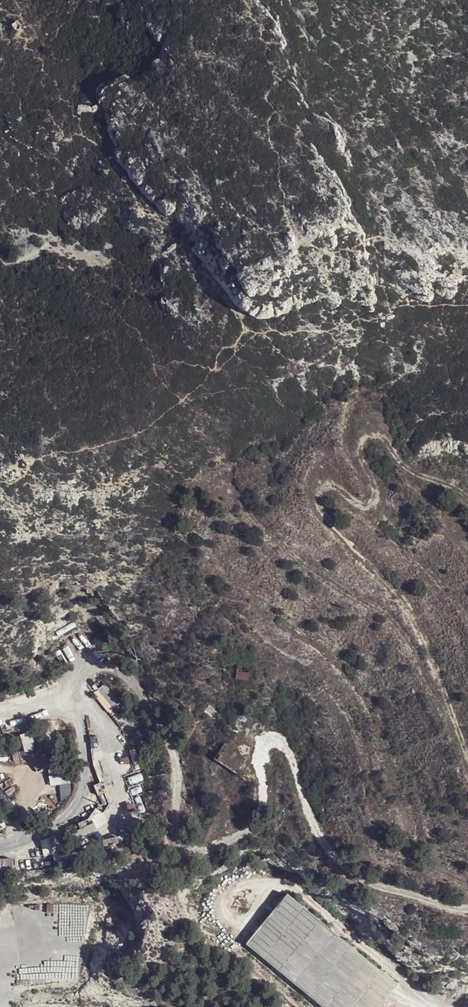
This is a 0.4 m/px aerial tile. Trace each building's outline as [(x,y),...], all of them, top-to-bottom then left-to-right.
[(17,22),(12,26),(15,30),(17,31),(19,30),(20,28),(20,25),(17,22)] [(120,705),(105,685),(99,690),(114,710),(120,705)] [(99,690),(93,695),(107,714),(114,710),(99,690)] [(22,734),(25,751),(35,749),(32,732),(22,734)] [(48,768),(49,785),(69,784),(68,767),(48,768)] [(98,783),(91,786),(96,796),(102,794),(98,783)] [(83,821),(76,825),(79,831),(86,827),(83,821)] [(0,860),(0,871),(11,870),(11,860),(0,860)] [(244,945),(319,1006),(378,1006),(396,986),(286,895),(244,945)]
